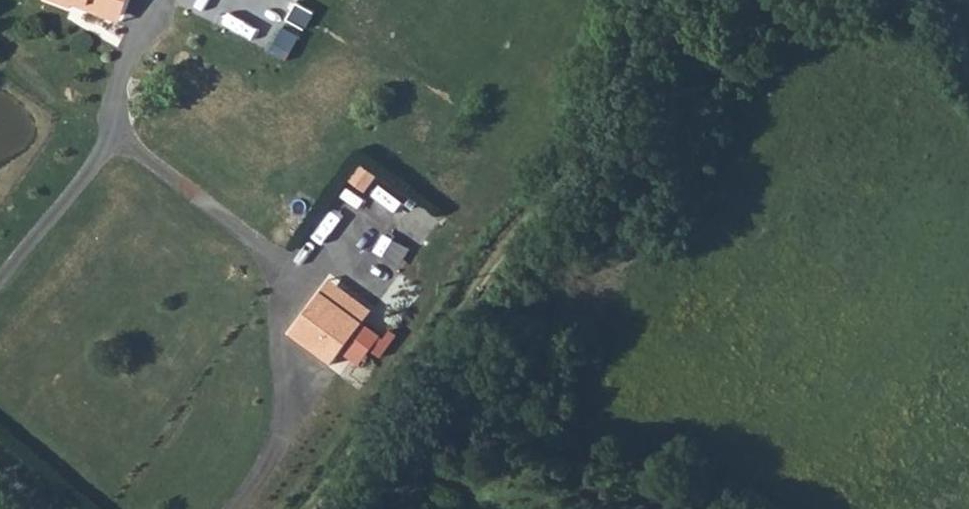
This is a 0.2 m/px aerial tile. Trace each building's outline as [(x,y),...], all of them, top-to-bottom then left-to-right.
[(121,21),(129,0),(53,0),(70,7),(72,2),(121,21)] [(350,179),(365,190),(377,174),(361,163),(350,179)] [(419,213),(395,245),(412,257),(436,225),(419,213)] [(369,311),(327,280),(288,333),(331,364),(369,311)]
